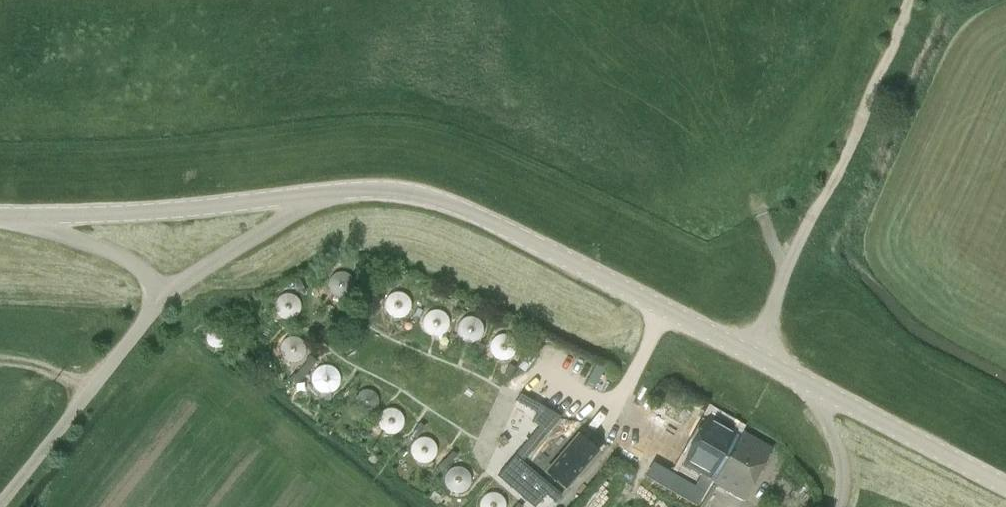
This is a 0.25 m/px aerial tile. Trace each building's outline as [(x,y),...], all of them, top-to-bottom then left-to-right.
[(328,282),(338,292),(350,281),(340,271),(328,282)] [(414,307),(400,289),(382,303),(397,322),(414,307)] [(343,319),(355,327),(362,316),(351,308),(343,319)] [(436,312),(429,336),(455,343),(462,319),(436,312)] [(315,390),(336,392),(339,368),(318,365),(315,390)] [(300,368),(294,375),(300,380),(306,374),(300,368)] [(520,394),(516,401),(536,412),(531,421),(538,427),(497,475),(534,506),(546,494),(555,502),(561,494),(523,461),(561,417),(520,394)] [(665,443),(657,458),(710,491),(714,483),(742,433),(711,415),(696,445),(714,454),(708,465),(665,443)] [(410,422),(400,439),(410,446),(420,428),(410,422)] [(771,448),(742,433),(714,483),(742,499),(771,448)] [(596,451),(577,435),(545,473),(565,489),(596,451)] [(445,475),(456,493),(474,482),(463,464),(445,475)]
